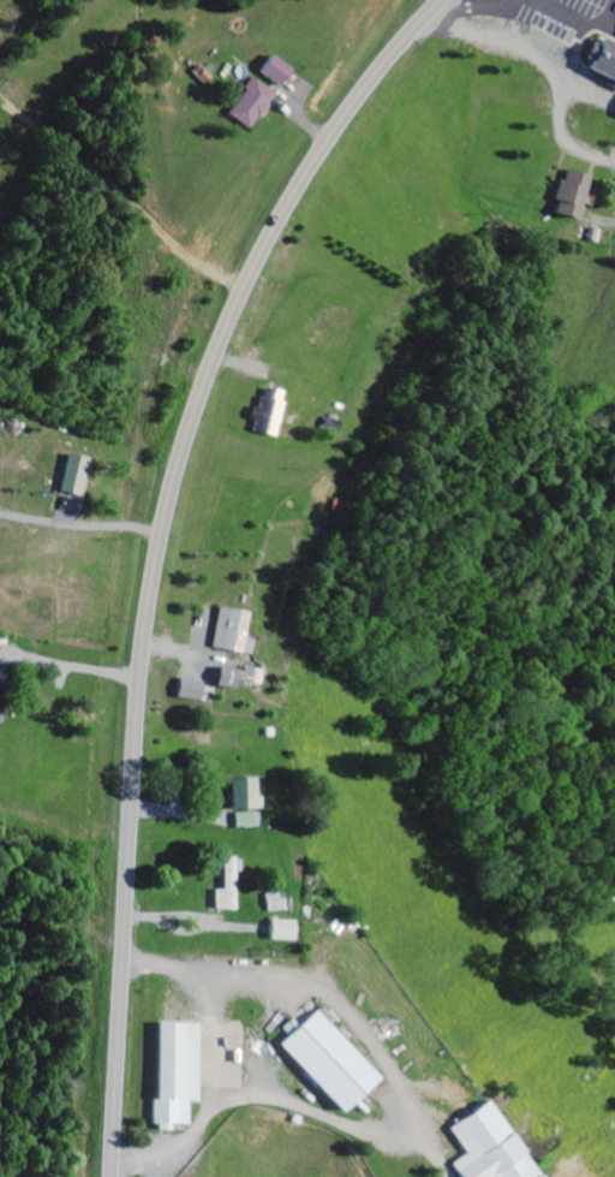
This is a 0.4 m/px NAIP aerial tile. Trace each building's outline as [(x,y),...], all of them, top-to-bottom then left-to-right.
[(601,38),(588,70),(614,81),(614,44),(601,38)] [(284,88),(296,71),(274,56),(262,73),(284,88)] [(278,96),(256,79),(229,113),(251,131),(278,96)] [(594,177),(570,171),(567,181),(562,180),(556,202),(561,203),(558,214),(582,221),(594,177)] [(278,437),(287,393),(266,389),(262,409),(255,407),(252,421),(256,422),(254,432),(278,437)] [(91,459),(70,456),(63,493),(84,497),(91,459)] [(212,648),(251,657),(254,641),(244,638),(250,614),(221,608),(212,648)] [(240,681),(259,685),(262,671),(245,667),(244,673),(221,668),(218,687),(238,691),(240,681)] [(4,724),(6,712),(3,711),(9,672),(0,671),(0,723),(4,724)] [(214,687),(182,681),(178,699),(210,705),(214,687)] [(233,781),(234,812),(260,810),(259,780),(233,781)] [(237,830),(253,829),(252,813),(236,814),(237,830)] [(226,891),(216,891),(217,911),(238,911),(237,872),(243,872),(243,859),(226,860),(226,891)] [(267,913),(283,912),(282,893),(266,894),(267,913)] [(296,922),(272,922),(272,942),(296,942),(296,922)] [(384,1082),(330,1024),(334,1021),(323,1009),(283,1046),(347,1116),(384,1082)] [(202,1026),(162,1025),(161,1102),(155,1102),(155,1130),(174,1131),(174,1127),(191,1127),(191,1104),(201,1105),(202,1026)] [(493,1103),(450,1130),(467,1156),(454,1165),(462,1176),(540,1176),(493,1103)]
